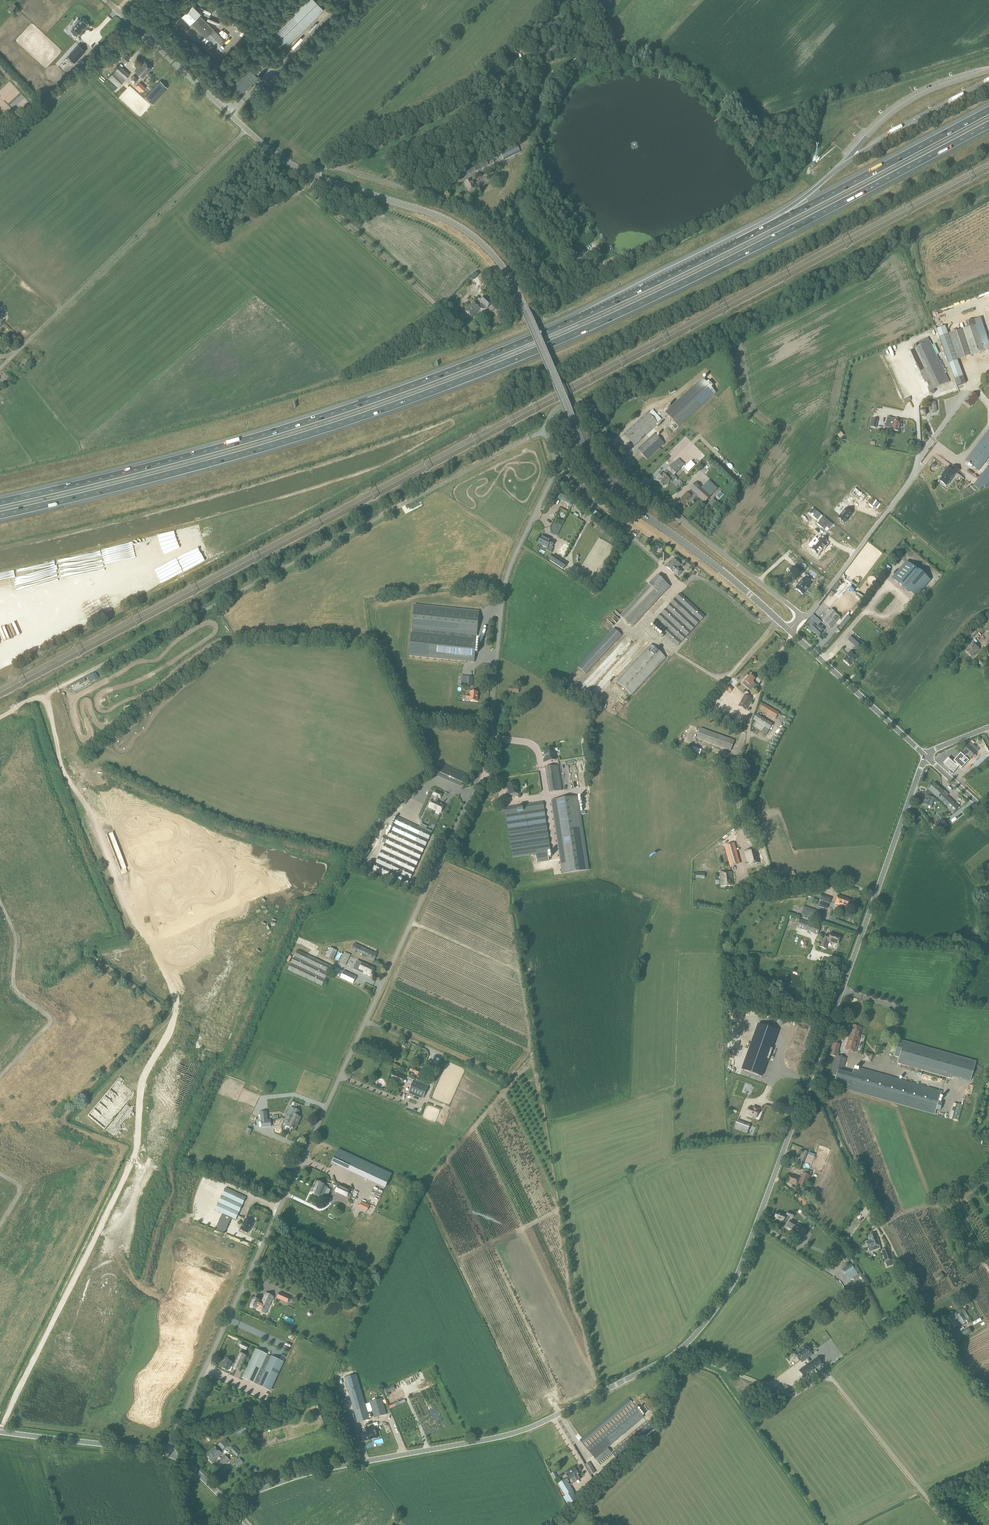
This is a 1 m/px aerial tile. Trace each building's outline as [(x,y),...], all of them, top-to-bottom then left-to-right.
[(315,0),(305,0),(271,33),(285,47),(324,9),(315,0)] [(17,6),(13,2),(8,9),(12,12),(17,6)] [(200,12),(192,4),(181,15),(189,23),(200,12)] [(200,15),(194,21),(192,23),(205,37),(205,36),(217,48),(225,41),(213,29),(200,15)] [(87,24),(81,18),(79,20),(78,19),(74,22),(76,24),(73,27),(79,33),(87,24)] [(517,46),(519,48),(521,50),(526,47),(525,46),(529,43),(525,38),(521,41),(522,42),(517,46)] [(75,62),(85,51),(79,45),(68,56),(75,62)] [(118,45),(112,51),(124,63),(130,57),(118,45)] [(517,56),(515,57),(513,56),(512,57),(509,53),(505,56),(513,64),(519,59),(517,56)] [(144,61),(135,70),(143,77),(152,68),(144,61)] [(108,77),(118,87),(130,74),(120,65),(108,77)] [(240,94),(258,77),(250,69),(232,86),(240,94)] [(549,90),(552,81),(546,79),(543,88),(549,90)] [(145,96),(153,104),(168,88),(160,80),(145,96)] [(134,88),(140,94),(146,88),(140,82),(134,88)] [(58,99),(50,105),(53,109),(61,103),(58,99)] [(521,152),(516,143),(500,151),(504,160),(521,152)] [(497,151),(489,156),(490,158),(486,160),(473,167),(465,171),(467,176),(475,172),(489,165),(494,163),(493,158),(494,157),(495,158),(499,155),(497,151)] [(475,176),(471,178),(471,180),(465,183),(469,192),(476,188),(472,181),(476,179),(475,176)] [(518,201),(512,205),(518,214),(524,210),(518,201)] [(208,213),(203,218),(214,230),(219,225),(208,213)] [(478,274),(476,272),(475,272),(470,277),(470,278),(473,280),(478,274)] [(481,303),(478,307),(473,303),(465,311),(472,317),(480,309),(483,309),(484,309),(485,309),(487,308),(491,304),(484,297),(479,301),(481,303)] [(969,327),(958,331),(949,334),(957,360),(988,349),(988,343),(981,318),(967,322),(969,327)] [(910,351),(920,372),(929,391),(930,391),(949,382),(930,341),(923,345),(921,341),(915,344),(917,348),(910,351)] [(712,388),(714,386),(708,380),(706,382),(702,378),(665,412),(679,427),(716,393),(712,388)] [(970,406),(977,396),(972,392),(964,402),(970,406)] [(653,408),(622,434),(633,447),(658,426),(656,424),(661,419),(655,412),(656,411),(653,408)] [(886,429),(888,415),(879,414),(878,425),(882,426),(881,428),(886,429)] [(895,422),(896,419),(890,418),(888,427),(892,428),(892,430),(899,431),(901,423),(895,422)] [(872,419),(869,427),(876,428),(878,420),(872,419)] [(988,457),(988,429),(965,461),(979,471),(988,457)] [(647,460),(664,444),(655,433),(637,449),(647,460)] [(669,471),(665,475),(664,474),(663,474),(662,473),(657,478),(658,479),(657,480),(663,486),(667,482),(668,482),(669,481),(669,480),(670,480),(669,479),(671,477),(671,478),(674,476),(681,469),(675,462),(667,470),(669,471)] [(980,491),(983,487),(985,488),(988,483),(988,465),(973,486),(980,491)] [(959,471),(953,467),(951,470),(948,467),(943,474),(944,475),(939,481),(946,486),(955,474),(956,474),(959,471)] [(691,490),(687,494),(687,493),(680,502),(684,506),(687,503),(689,505),(694,500),(691,497),(694,493),(705,503),(712,496),(708,493),(711,489),(704,482),(701,486),(696,481),(689,489),(691,490)] [(868,498),(857,489),(854,493),(864,502),(868,498)] [(571,499),(558,493),(556,498),(569,504),(571,499)] [(848,509),(841,519),(847,524),(855,514),(853,513),(855,511),(852,509),(850,511),(848,509)] [(817,511),(813,517),(817,520),(822,515),(817,511)] [(824,517),(817,524),(824,530),(826,527),(829,529),(833,525),(824,517)] [(791,538),(790,541),(795,544),(801,533),(797,531),(797,533),(792,531),(789,537),(791,538)] [(548,546),(552,548),(555,542),(551,540),(551,541),(541,536),(538,543),(548,548),(548,546)] [(812,543),(809,546),(812,548),(811,549),(817,553),(821,548),(822,548),(825,544),(824,544),(825,543),(819,538),(816,543),(814,545),(812,543)] [(575,553),(573,558),(580,562),(579,564),(576,563),(575,567),(581,569),(588,553),(586,552),(586,550),(583,548),(582,551),(580,550),(578,554),(575,553)] [(567,564),(554,555),(550,561),(563,569),(567,564)] [(676,575),(677,574),(678,576),(682,572),(678,568),(680,565),(674,559),(666,567),(673,573),(676,575)] [(893,578),(909,592),(909,591),(916,596),(929,581),(914,567),(913,568),(906,563),(893,578)] [(817,575),(805,565),(801,570),(813,580),(817,575)] [(649,567),(639,577),(643,580),(653,571),(649,567)] [(670,587),(658,575),(649,584),(648,585),(620,616),(633,627),(670,587)] [(803,594),(811,584),(804,578),(796,589),(803,594)] [(677,647),(705,616),(680,593),(652,624),(677,647)] [(479,611),(414,605),(409,656),(474,662),(479,611)] [(830,627),(835,632),(848,620),(833,605),(820,617),(823,621),(822,622),(828,629),(830,627)] [(812,631),(818,636),(824,629),(815,621),(809,628),(812,632),(812,631)] [(982,629),(978,625),(967,636),(971,640),(982,629)] [(586,674),(622,636),(614,628),(578,667),(586,674)] [(962,647),(968,641),(964,637),(959,644),(962,647)] [(965,651),(972,657),(975,654),(977,655),(979,654),(977,652),(980,650),(973,643),(965,651)] [(632,695),(666,658),(652,644),(617,682),(632,695)] [(854,655),(850,652),(848,654),(848,655),(844,660),(850,666),(858,658),(857,657),(857,656),(856,654),(855,654),(854,655)] [(981,665),(984,663),(977,656),(975,659),(981,665)] [(93,674),(87,677),(91,683),(96,680),(93,674)] [(752,692),(757,686),(753,682),(755,679),(750,675),(745,681),(742,684),(752,692)] [(479,692),(470,691),(470,695),(467,695),(466,699),(469,699),(469,701),(478,702),(479,692)] [(739,706),(745,710),(751,700),(745,696),(739,706)] [(779,713),(763,704),(759,710),(775,719),(779,713)] [(769,730),(769,731),(773,725),(757,714),(753,720),(756,722),(753,726),(766,734),(769,730)] [(735,741),(701,728),(697,739),(731,752),(735,741)] [(978,735),(982,748),(988,746),(985,733),(978,735)] [(979,750),(971,742),(960,754),(953,761),(962,769),(969,761),(965,758),(966,756),(970,760),(979,750)] [(556,760),(554,748),(544,749),(546,762),(556,760)] [(974,769),(988,759),(988,755),(988,753),(971,765),(974,769)] [(953,773),(958,768),(948,759),(943,764),(953,773)] [(440,764),(435,774),(461,785),(466,775),(440,764)] [(562,791),(559,766),(547,767),(550,792),(562,791)] [(979,783),(984,788),(988,783),(988,779),(986,776),(979,783)] [(519,794),(517,783),(508,784),(509,795),(519,794)] [(929,791),(935,796),(937,798),(939,799),(938,800),(940,801),(938,803),(942,806),(943,804),(953,813),(959,806),(944,793),(943,792),(934,784),(930,789),(929,791)] [(444,805),(436,802),(439,797),(440,798),(442,794),(435,791),(433,795),(436,796),(434,801),(432,800),(429,807),(440,813),(444,805)] [(934,799),(935,796),(929,791),(927,796),(934,799)] [(934,799),(927,796),(926,796),(923,804),(932,807),(935,799),(934,799)] [(578,797),(551,800),(562,874),(589,870),(578,797)] [(551,852),(543,802),(505,807),(513,858),(551,852)] [(385,844),(373,870),(407,886),(432,833),(419,828),(397,817),(388,837),(384,835),(381,842),(385,844)] [(938,830),(946,824),(943,819),(935,825),(938,830)] [(426,829),(428,826),(421,824),(419,828),(432,833),(432,832),(426,829)] [(743,829),(744,836),(751,835),(749,828),(743,829)] [(731,866),(739,863),(734,844),(725,847),(731,866)] [(749,866),(760,863),(756,848),(745,851),(748,862),(749,862),(749,866)] [(536,854),(537,863),(549,861),(548,853),(536,854)] [(721,882),(721,885),(733,885),(732,882),(733,882),(732,872),(720,872),(721,882)] [(835,903),(840,905),(848,908),(851,900),(841,896),(838,895),(835,903)] [(822,922),(825,913),(804,906),(801,915),(822,922)] [(818,935),(821,926),(800,919),(797,928),(818,935)] [(826,949),(828,941),(838,944),(840,937),(830,934),(829,938),(825,937),(825,939),(823,939),(820,947),(826,949)] [(354,943),(351,951),(374,961),(377,954),(354,943)] [(326,957),(333,960),(337,951),(330,947),(326,957)] [(288,970),(322,986),(332,966),(298,950),(288,970)] [(340,963),(345,966),(351,955),(345,952),(340,963)] [(357,961),(353,969),(359,972),(359,970),(370,975),(374,968),(362,963),(357,961)] [(333,974),(339,977),(343,971),(336,968),(333,974)] [(353,984),(356,977),(343,971),(340,978),(353,984)] [(859,1037),(862,1028),(853,1025),(851,1035),(850,1034),(845,1050),(856,1053),(860,1037),(859,1037)] [(837,1044),(839,1038),(835,1037),(834,1043),(830,1054),(835,1056),(835,1057),(836,1057),(831,1075),(836,1076),(834,1086),(935,1115),(941,1092),(859,1068),(858,1071),(854,1069),(852,1076),(842,1073),(846,1058),(838,1056),(838,1053),(837,1052),(839,1045),(837,1044)] [(899,1058),(898,1064),(950,1079),(951,1076),(970,1081),(976,1062),(899,1040),(894,1056),(899,1058)] [(751,1041),(740,1072),(760,1079),(764,1067),(765,1068),(768,1061),(766,1061),(771,1049),(751,1041)] [(874,1054),(865,1052),(863,1060),(871,1063),(874,1054)] [(436,1072),(439,1063),(434,1061),(430,1070),(436,1072)] [(414,1077),(414,1074),(421,1077),(423,1072),(412,1067),(410,1072),(411,1073),(410,1075),(414,1077)] [(390,1080),(402,1085),(405,1077),(394,1072),(390,1080)] [(732,1094),(758,1100),(760,1094),(754,1092),(756,1084),(747,1082),(747,1081),(729,1076),(727,1083),(734,1085),(732,1094)] [(412,1080),(408,1091),(424,1097),(428,1086),(412,1080)] [(731,1108),(736,1101),(732,1099),(728,1106),(731,1108)] [(756,1118),(759,1110),(758,1110),(759,1108),(754,1106),(753,1108),(749,1107),(747,1115),(756,1118)] [(290,1107),(285,1119),(289,1120),(290,1121),(288,1126),(295,1130),(301,1118),(298,1116),(300,1111),(293,1108),(290,1107)] [(268,1120),(267,1111),(260,1112),(262,1128),(269,1127),(271,1127),(271,1120),(268,1121),(268,1120)] [(747,1134),(750,1125),(737,1120),(733,1130),(747,1134)] [(339,1149),(333,1162),(355,1172),(385,1186),(386,1187),(390,1179),(392,1174),(391,1174),(361,1160),(339,1149)] [(801,1170),(808,1152),(803,1150),(796,1168),(801,1170)] [(811,1176),(810,1176),(803,1173),(802,1173),(800,1180),(798,1185),(797,1187),(801,1188),(800,1191),(804,1192),(811,1176)] [(788,1182),(796,1185),(796,1184),(798,1185),(800,1180),(798,1180),(798,1178),(791,1175),(788,1182)] [(328,1187),(316,1182),(313,1189),(314,1189),(312,1193),(319,1196),(321,1192),(325,1194),(328,1187)] [(347,1197),(351,1190),(339,1184),(335,1192),(347,1197)] [(215,1211),(236,1220),(246,1197),(226,1188),(215,1211)] [(812,1214),(815,1210),(801,1195),(797,1199),(812,1214)] [(338,1216),(337,1219),(343,1220),(347,1204),(340,1202),(336,1216),(338,1216)] [(359,1207),(367,1211),(370,1205),(362,1202),(359,1207)] [(775,1218),(783,1222),(786,1223),(788,1216),(793,1218),(793,1217),(794,1218),(795,1215),(794,1215),(794,1214),(788,1212),(786,1215),(777,1212),(775,1218)] [(252,1227),(254,1223),(245,1219),(240,1230),(248,1233),(251,1226),(252,1227)] [(799,1234),(803,1228),(791,1220),(786,1227),(799,1234)] [(874,1251),(881,1248),(875,1234),(874,1234),(873,1233),(870,1234),(870,1235),(869,1236),(871,1241),(867,1242),(869,1248),(873,1247),(874,1251)] [(893,1265),(891,1260),(892,1259),(888,1248),(882,1251),(886,1262),(888,1267),(893,1265)] [(827,1261),(833,1268),(837,1265),(832,1257),(827,1261)] [(847,1276),(849,1280),(858,1274),(851,1263),(842,1269),(847,1276)] [(261,1307),(267,1310),(274,1297),(266,1293),(262,1302),(259,1301),(260,1301),(254,1299),(251,1306),(256,1308),(259,1310),(261,1307)] [(955,1302),(963,1297),(960,1293),(953,1297),(955,1302)] [(282,1294),(280,1299),(288,1302),(290,1297),(282,1294)] [(290,1299),(287,1304),(293,1307),(296,1302),(290,1299)] [(957,1316),(962,1324),(970,1319),(965,1311),(957,1316)] [(959,1325),(955,1320),(957,1318),(954,1314),(945,1320),(952,1330),(959,1325)] [(960,1339),(971,1332),(973,1331),(971,1327),(969,1328),(968,1327),(957,1334),(960,1339)] [(951,1338),(954,1342),(959,1339),(956,1334),(951,1338)] [(811,1340),(806,1343),(809,1350),(814,1347),(811,1340)] [(794,1353),(795,1354),(795,1355),(796,1357),(797,1357),(800,1361),(800,1360),(802,1362),(812,1355),(811,1353),(806,1345),(804,1346),(802,1347),(802,1348),(794,1353)] [(243,1378),(254,1383),(267,1355),(256,1350),(243,1378)] [(226,1359),(222,1368),(228,1371),(230,1366),(233,1367),(232,1368),(240,1372),(247,1356),(239,1353),(234,1364),(232,1363),(232,1362),(226,1359)] [(259,1385),(271,1391),(284,1363),(272,1357),(259,1385)] [(810,1363),(799,1370),(804,1377),(814,1369),(822,1364),(817,1357),(810,1363)] [(357,1375),(345,1378),(358,1423),(370,1419),(357,1375)] [(389,1393),(395,1390),(394,1386),(393,1387),(392,1385),(386,1387),(387,1389),(383,1390),(386,1397),(390,1395),(389,1393)] [(374,1418),(387,1414),(382,1398),(370,1402),(374,1418)] [(606,1449),(644,1417),(631,1399),(592,1430),(597,1436),(583,1447),(590,1456),(603,1445),(606,1449)] [(332,1404),(335,1411),(343,1408),(341,1404),(338,1406),(337,1402),(332,1404)] [(342,1428),(352,1424),(347,1409),(337,1412),(342,1428)] [(213,1435),(216,1440),(235,1430),(233,1425),(213,1435)] [(343,1429),(345,1437),(356,1433),(353,1425),(343,1429)] [(238,1435),(247,1431),(245,1426),(235,1431),(238,1435)] [(366,1429),(363,1429),(364,1433),(361,1433),(363,1441),(370,1439),(371,1439),(371,1440),(377,1438),(376,1434),(377,1434),(376,1431),(375,1431),(374,1427),(366,1429)] [(611,1452),(617,1460),(642,1439),(635,1431),(611,1452)] [(223,1450),(227,1445),(230,1443),(227,1438),(223,1441),(218,1445),(223,1450)] [(205,1455),(212,1462),(221,1454),(214,1446),(205,1455)] [(231,1450),(237,1457),(241,1453),(235,1447),(231,1450)] [(221,1467),(229,1460),(225,1455),(217,1463),(221,1467)] [(235,1462),(238,1467),(243,1463),(240,1458),(235,1462)] [(596,1472),(595,1471),(590,1462),(585,1465),(586,1467),(585,1468),(588,1473),(589,1473),(590,1475),(596,1472)] [(576,1469),(566,1474),(570,1480),(572,1478),(574,1483),(581,1478),(576,1469)] [(566,1479),(558,1484),(566,1496),(564,1497),(568,1505),(577,1500),(573,1492),(574,1492),(568,1482),(569,1482),(568,1479),(567,1479),(566,1479)]
